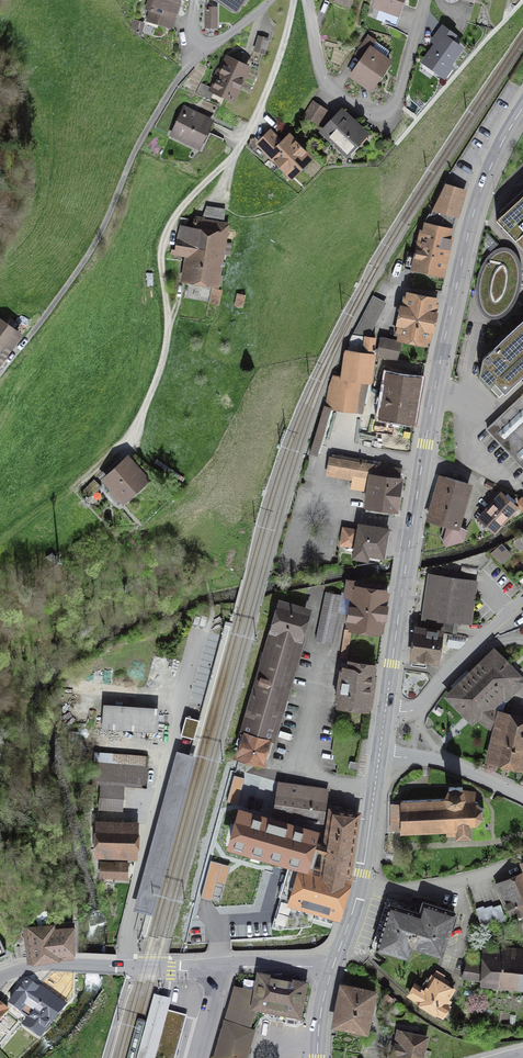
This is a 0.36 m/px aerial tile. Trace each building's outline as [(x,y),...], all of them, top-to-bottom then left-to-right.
[(179,0),(151,0),(148,9),(158,12),(155,21),(170,26),(179,0)] [(235,11),(242,0),(219,0),(235,11)] [(372,6),(398,15),(404,0),(374,0),(372,6)] [(206,8),(205,28),(218,29),(218,8),(206,8)] [(143,22),(134,19),(132,29),(141,32),(143,22)] [(422,60),(440,73),(462,44),(452,37),(455,32),(442,23),(430,40),(434,43),(422,60)] [(258,35),(253,50),(264,54),(269,38),(258,35)] [(347,73),(367,87),(389,58),(368,43),(347,73)] [(210,91),(233,101),(249,64),(226,54),(210,91)] [(327,110),(314,101),(304,115),(318,124),(327,110)] [(197,147),(211,119),(183,106),(170,135),(197,147)] [(340,106),(317,129),(341,153),(364,129),(340,106)] [(269,127),(253,142),(286,177),(310,154),(287,129),(278,137),(269,127)] [(445,250),(450,228),(462,189),(447,184),(427,223),(425,230),(421,229),(416,249),(421,250),(419,258),(408,256),(405,268),(417,270),(418,266),(440,271),(444,256),(445,256),(446,251),(445,250)] [(496,220),(522,249),(522,195),(496,220)] [(227,223),(195,219),(194,227),(177,224),(173,256),(185,257),(182,282),(217,287),(227,223)] [(481,312),(487,319),(497,321),(508,316),(516,307),(522,291),(522,282),(522,267),(520,259),(511,249),(499,248),(490,255),(482,267),(479,276),(477,285),(477,299),(481,312)] [(220,290),(212,288),(209,302),(218,304),(220,290)] [(352,335),(368,338),(386,303),(373,296),(352,335)] [(425,341),(433,301),(409,296),(401,336),(425,341)] [(502,387),(522,368),(522,310),(479,353),(474,370),(485,385),(493,377),(502,387)] [(0,312),(0,365),(3,367),(28,329),(0,312)] [(375,339),(368,338),(352,335),(347,352),(344,377),(335,376),(330,388),(329,388),(327,405),(336,407),(363,411),(369,380),(375,339)] [(400,344),(383,340),(379,357),(383,358),(397,359),(400,344)] [(397,359),(383,358),(382,366),(387,366),(387,365),(396,366),(397,359)] [(385,415),(410,419),(416,380),(391,376),(385,415)] [(487,429),(522,467),(522,395),(487,429)] [(377,402),(371,401),(369,412),(375,413),(377,402)] [(325,407),(311,454),(318,456),(332,409),(325,407)] [(135,453),(108,478),(131,504),(158,479),(135,453)] [(395,509),(401,470),(377,466),(377,465),(331,457),(329,471),(354,475),(352,487),(368,489),(370,480),(374,480),(370,505),(376,506),(375,513),(394,515),(395,509)] [(446,477),(445,476),(433,517),(445,521),(441,536),(446,544),(464,539),(467,530),(457,524),(457,523),(455,523),(467,483),(447,477),(448,476),(446,476),(446,477)] [(103,486),(96,480),(85,491),(92,497),(103,486)] [(482,518),(494,529),(513,509),(501,497),(482,518)] [(386,530),(361,526),(356,556),(366,558),(367,552),(382,555),(386,530)] [(357,530),(343,528),(341,544),(354,546),(357,530)] [(492,551),(502,562),(512,552),(502,542),(492,551)] [(440,578),(432,577),(424,629),(441,632),(453,634),(455,621),(469,623),(475,581),(440,576),(440,578)] [(385,585),(347,580),(345,594),(354,595),(354,594),(357,595),(352,627),(378,630),(385,585)] [(326,592),(316,640),(331,643),(341,595),(326,592)] [(306,638),(312,609),(280,601),(273,631),(306,638)] [(436,662),(437,660),(441,632),(424,629),(416,628),(411,665),(426,667),(427,660),(436,662)] [(352,631),(345,630),(340,657),(348,658),(352,631)] [(270,740),(277,743),(306,638),(273,631),(242,733),(270,740)] [(467,715),(471,710),(480,719),(484,723),(489,726),(494,728),(498,730),(502,715),(499,713),(496,712),(494,711),(492,708),(505,696),(507,698),(522,683),(517,677),(518,676),(494,652),(449,696),(467,715)] [(340,704),(367,708),(373,666),(353,663),(352,670),(345,669),(345,670),(341,669),(340,678),(344,679),(340,704)] [(159,708),(106,704),(104,727),(157,731),(159,708)] [(522,766),(522,719),(502,714),(502,715),(498,730),(492,758),(522,766)] [(235,760),(263,767),(270,740),(242,733),(235,760)] [(340,763),(338,774),(356,777),(359,764),(364,739),(336,735),(333,753),(336,754),(335,762),(340,763)] [(197,757),(176,752),(133,911),(154,917),(197,757)] [(148,756),(93,753),(91,785),(147,788),(148,756)] [(329,792),(279,783),(273,815),(323,824),(329,792)] [(97,787),(96,810),(123,811),(123,788),(97,787)] [(401,832),(456,830),(456,826),(470,825),(476,825),(476,826),(478,825),(478,824),(482,819),(484,820),(484,817),(483,817),(483,810),(484,810),(483,807),(482,808),(477,804),(478,802),(476,801),(475,803),(474,803),(475,793),(462,791),(463,787),(449,787),(448,799),(401,801),(401,832)] [(305,868),(317,829),(233,805),(222,845),(294,865),(305,868)] [(317,871),(351,880),(361,811),(327,807),(317,871)] [(98,854),(134,855),(136,822),(99,821),(98,854)] [(471,837),(470,825),(456,826),(456,830),(457,838),(471,837)] [(102,861),(101,876),(127,876),(127,862),(102,861)] [(351,880),(317,871),(305,868),(294,865),(284,904),(341,919),(351,880)] [(509,915),(516,912),(517,916),(522,914),(522,878),(520,871),(501,879),(509,900),(504,903),(509,915)] [(453,915),(454,911),(424,902),(420,913),(390,904),(384,924),(377,946),(408,956),(412,945),(441,954),(454,915),(453,915)] [(485,907),(478,909),(483,926),(507,920),(503,905),(495,908),(494,906),(486,908),(485,907)] [(49,923),(20,927),(21,933),(30,932),(33,956),(69,951),(78,950),(80,920),(50,924),(49,923)] [(14,947),(16,958),(29,956),(28,945),(14,947)] [(482,953),(481,966),(466,963),(462,977),(486,980),(486,981),(522,984),(522,957),(482,953)] [(443,978),(435,973),(432,977),(424,977),(419,986),(416,985),(410,995),(442,1015),(448,1006),(444,1004),(452,990),(440,982),(443,978)] [(29,1026),(45,1037),(68,1005),(28,976),(9,1003),(24,1014),(30,1006),(39,1012),(29,1026)] [(74,978),(62,977),(61,990),(74,991),(74,978)] [(260,981),(258,994),(255,1011),(283,1015),(286,1016),(286,1018),(297,1020),(297,1018),(298,1018),(304,988),(280,984),(280,983),(274,982),(274,983),(260,981)] [(375,999),(376,994),(344,988),(341,1005),(337,1022),(364,1028),(371,998),(375,999)] [(225,1026),(226,1026),(248,1032),(249,1032),(255,1011),(258,994),(235,990),(225,1026)] [(154,993),(136,1057),(155,1057),(168,1009),(171,998),(154,993)] [(387,994),(384,998),(390,1004),(394,999),(387,994)] [(0,1000),(0,1024),(11,1010),(0,1000)] [(187,1014),(168,1009),(155,1057),(176,1057),(187,1014)] [(248,1032),(226,1026),(217,1057),(246,1057),(250,1045),(245,1043),(248,1032)] [(399,1033),(394,1057),(430,1057),(434,1040),(399,1033)]
